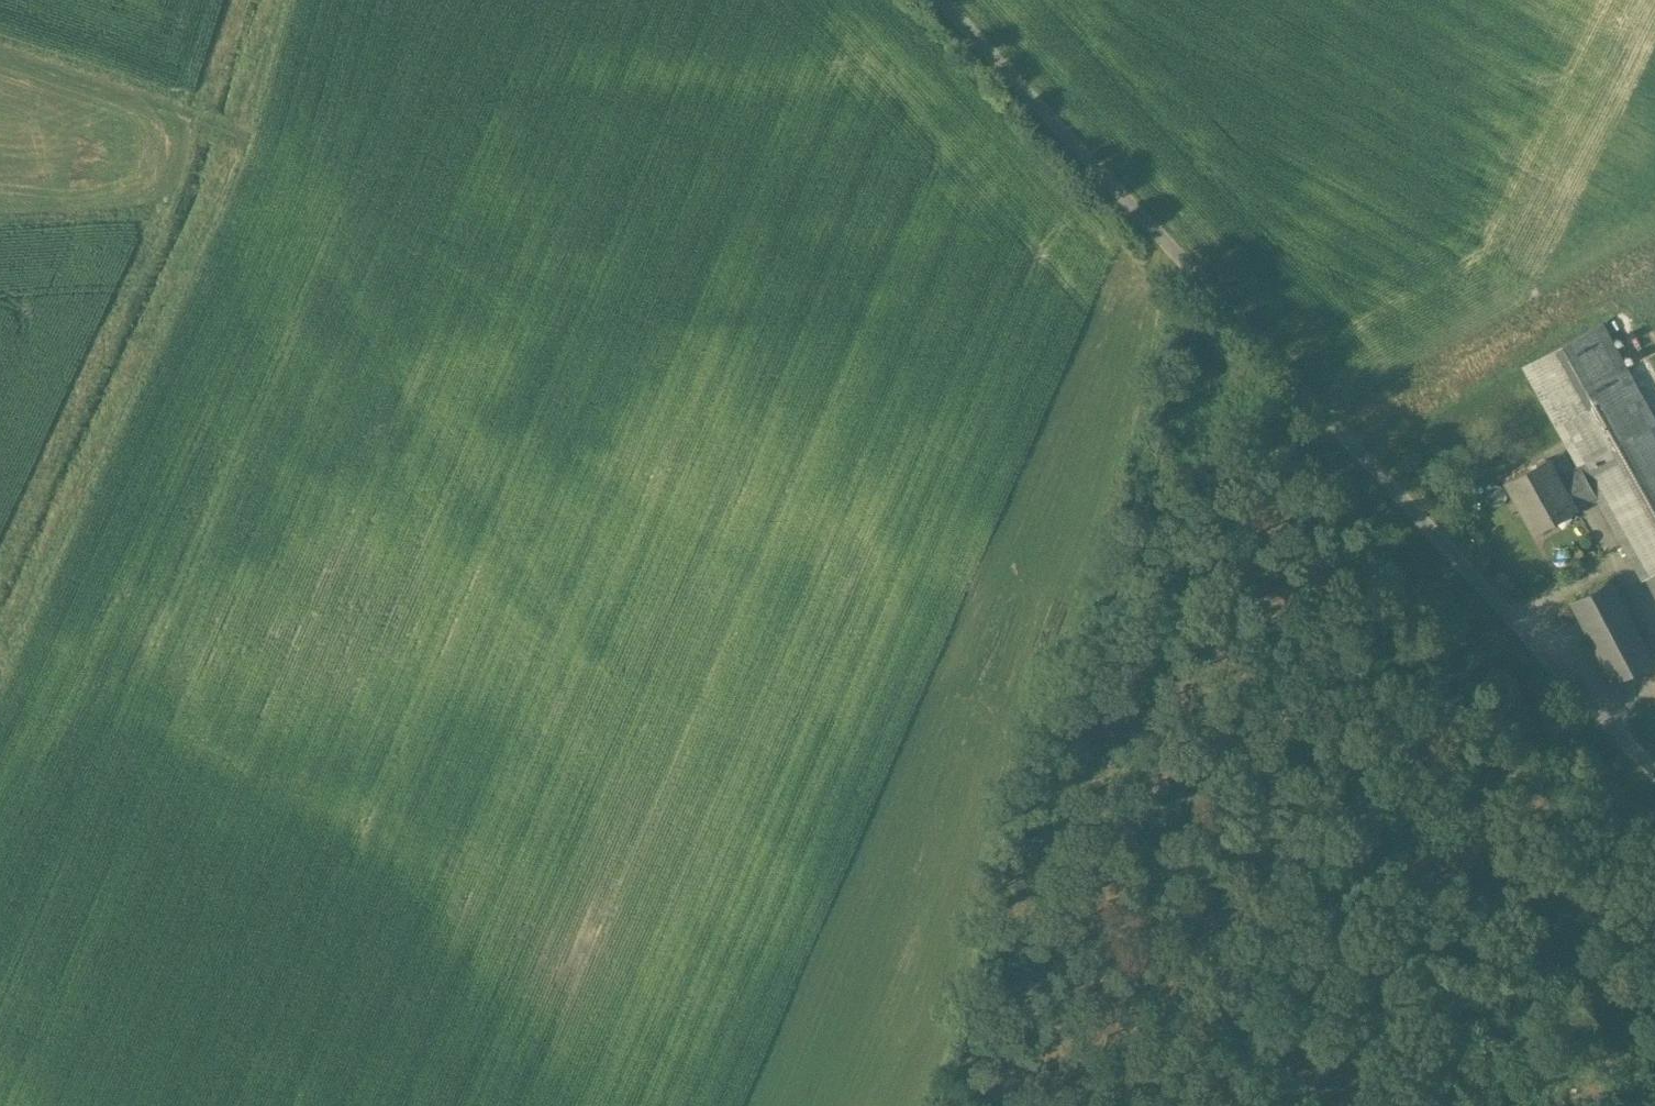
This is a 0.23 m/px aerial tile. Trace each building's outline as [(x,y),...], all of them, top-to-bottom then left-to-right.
[(1602,324),(1524,366),(1580,467),(1596,495),(1641,577),(1654,570),(1654,420),(1602,324)] [(1545,458),(1507,480),(1535,530),(1574,508),(1573,507),(1557,479),(1545,458)] [(1580,467),(1557,479),(1573,507),(1596,495),(1580,467)] [(1610,580),(1571,601),(1613,680),(1652,660),(1610,580)]
